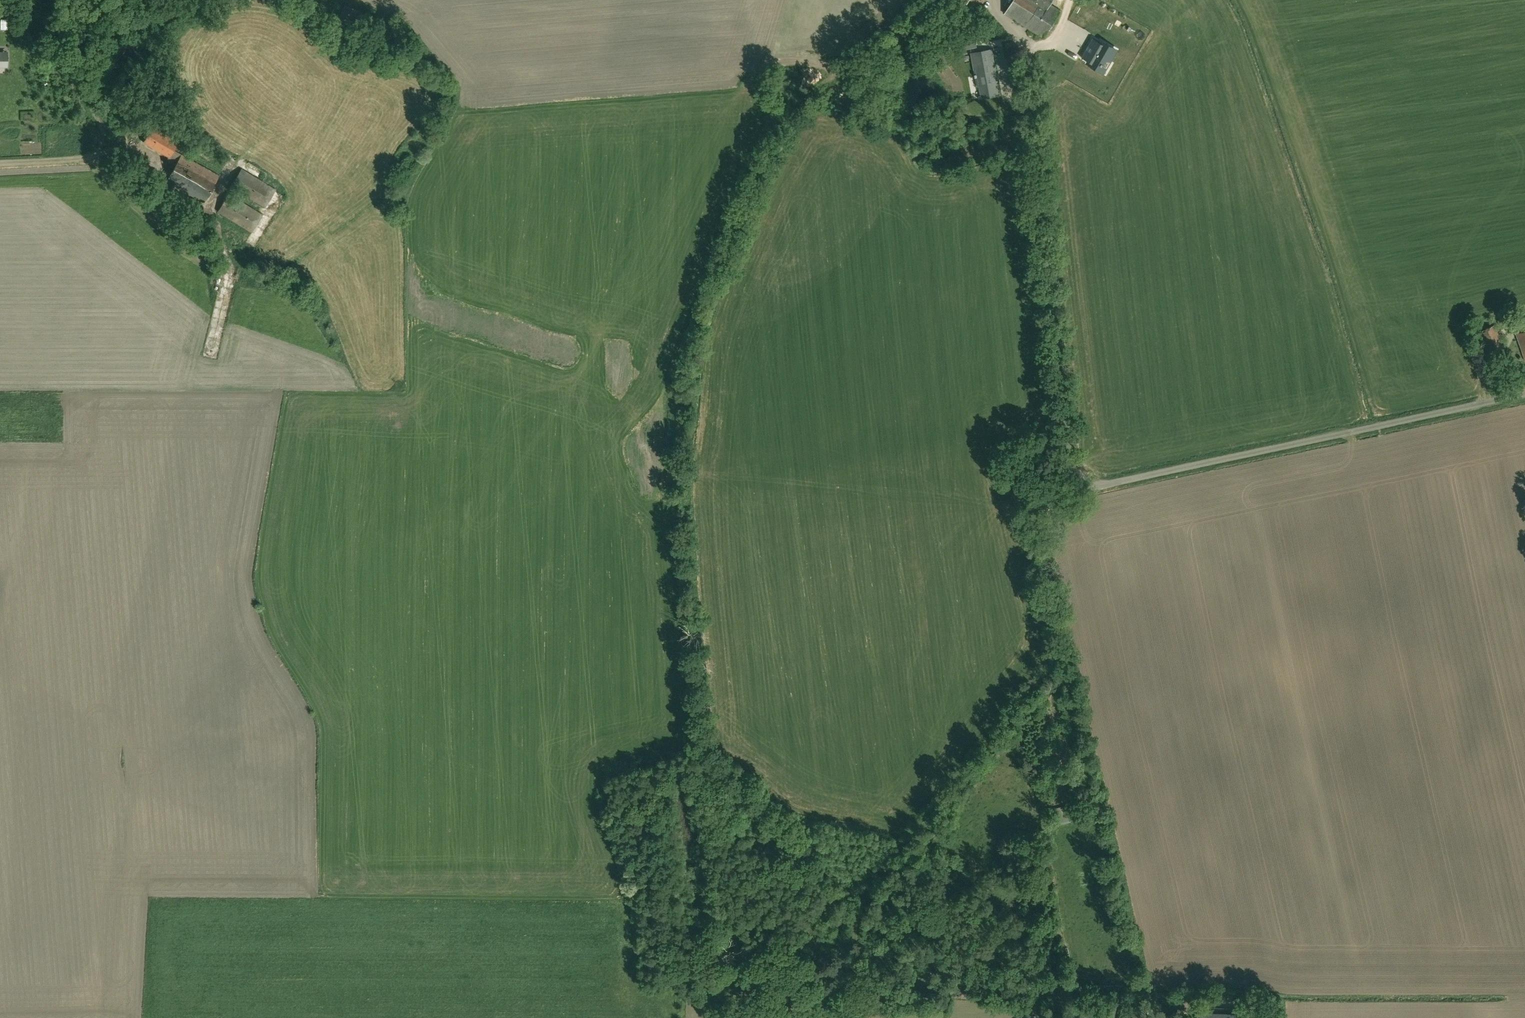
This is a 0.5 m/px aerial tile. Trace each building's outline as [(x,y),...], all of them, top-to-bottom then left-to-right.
[(969,0),(944,0),(962,11),(969,0)] [(1005,12),(1044,36),(1060,10),(1049,4),(1052,0),(1012,0),(1005,12)] [(153,18),(165,10),(159,2),(147,11),(153,18)] [(173,40),(185,29),(179,22),(167,33),(173,40)] [(1086,49),(1081,57),(1089,61),(1088,62),(1098,68),(1105,57),(1110,60),(1116,50),(1100,41),(1100,42),(1093,37),(1088,45),(1090,47),(1088,50),(1086,49)] [(971,54),(977,86),(982,85),(984,95),(1000,92),(998,80),(995,81),(994,75),(997,74),(992,50),(986,51),(971,54)] [(203,203),(218,176),(173,149),(178,141),(153,126),(144,142),(168,156),(167,159),(175,165),(166,181),(203,203)] [(265,207),(276,189),(241,169),(231,186),(265,207)] [(252,232),(262,214),(228,194),(218,211),(252,232)] [(221,274),(224,264),(217,262),(214,271),(221,274)] [(1488,353),(1505,345),(1500,334),(1499,335),(1494,325),(1478,332),(1488,353)] [(1517,333),(1524,357),(1524,330),(1517,333)] [(1205,1017),(1245,1017),(1245,1010),(1205,1010),(1205,1017)]
